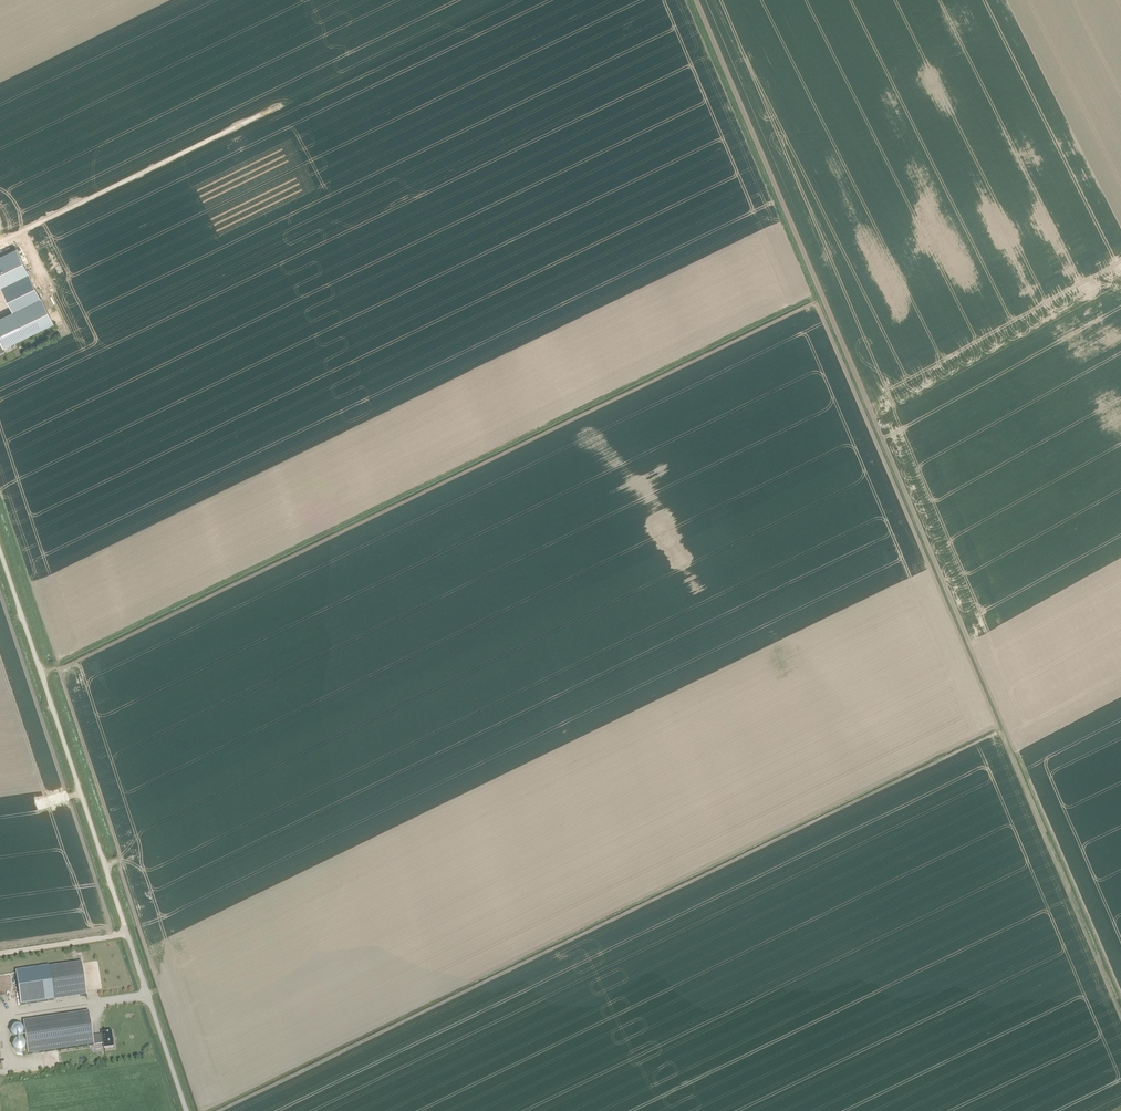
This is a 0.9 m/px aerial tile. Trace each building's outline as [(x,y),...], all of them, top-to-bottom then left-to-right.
[(17,248),(0,257),(0,287),(29,273),(17,248)] [(41,298),(0,318),(0,339),(4,347),(54,323),(41,298)] [(16,972),(21,1006),(54,1001),(49,967),(16,972)] [(94,1045),(92,1036),(89,1012),(23,1021),(28,1055),(94,1045)] [(21,1027),(19,1027),(18,1027),(17,1027),(16,1027),(15,1028),(14,1029),(13,1030),(12,1031),(12,1032),(12,1033),(12,1034),(12,1036),(13,1037),(14,1038),(15,1038),(16,1039),(17,1039),(18,1040),(19,1039),(20,1039),(22,1038),(23,1038),(23,1037),(24,1036),(24,1034),(24,1033),(24,1032),(24,1031),(23,1030),(23,1029),(22,1028),(21,1027)] [(114,1047),(111,1031),(101,1033),(102,1034),(92,1036),(94,1045),(103,1044),(104,1049),(114,1047)] [(22,1041),(20,1040),(19,1040),(18,1040),(17,1041),(16,1042),(15,1042),(14,1044),(14,1045),(13,1046),(13,1047),(14,1049),(14,1050),(15,1051),(16,1051),(18,1052),(19,1052),(20,1052),(21,1052),(23,1051),(24,1050),(24,1049),(25,1048),(25,1047),(25,1046),(25,1044),(24,1043),(24,1042),(23,1041),(22,1041)]
